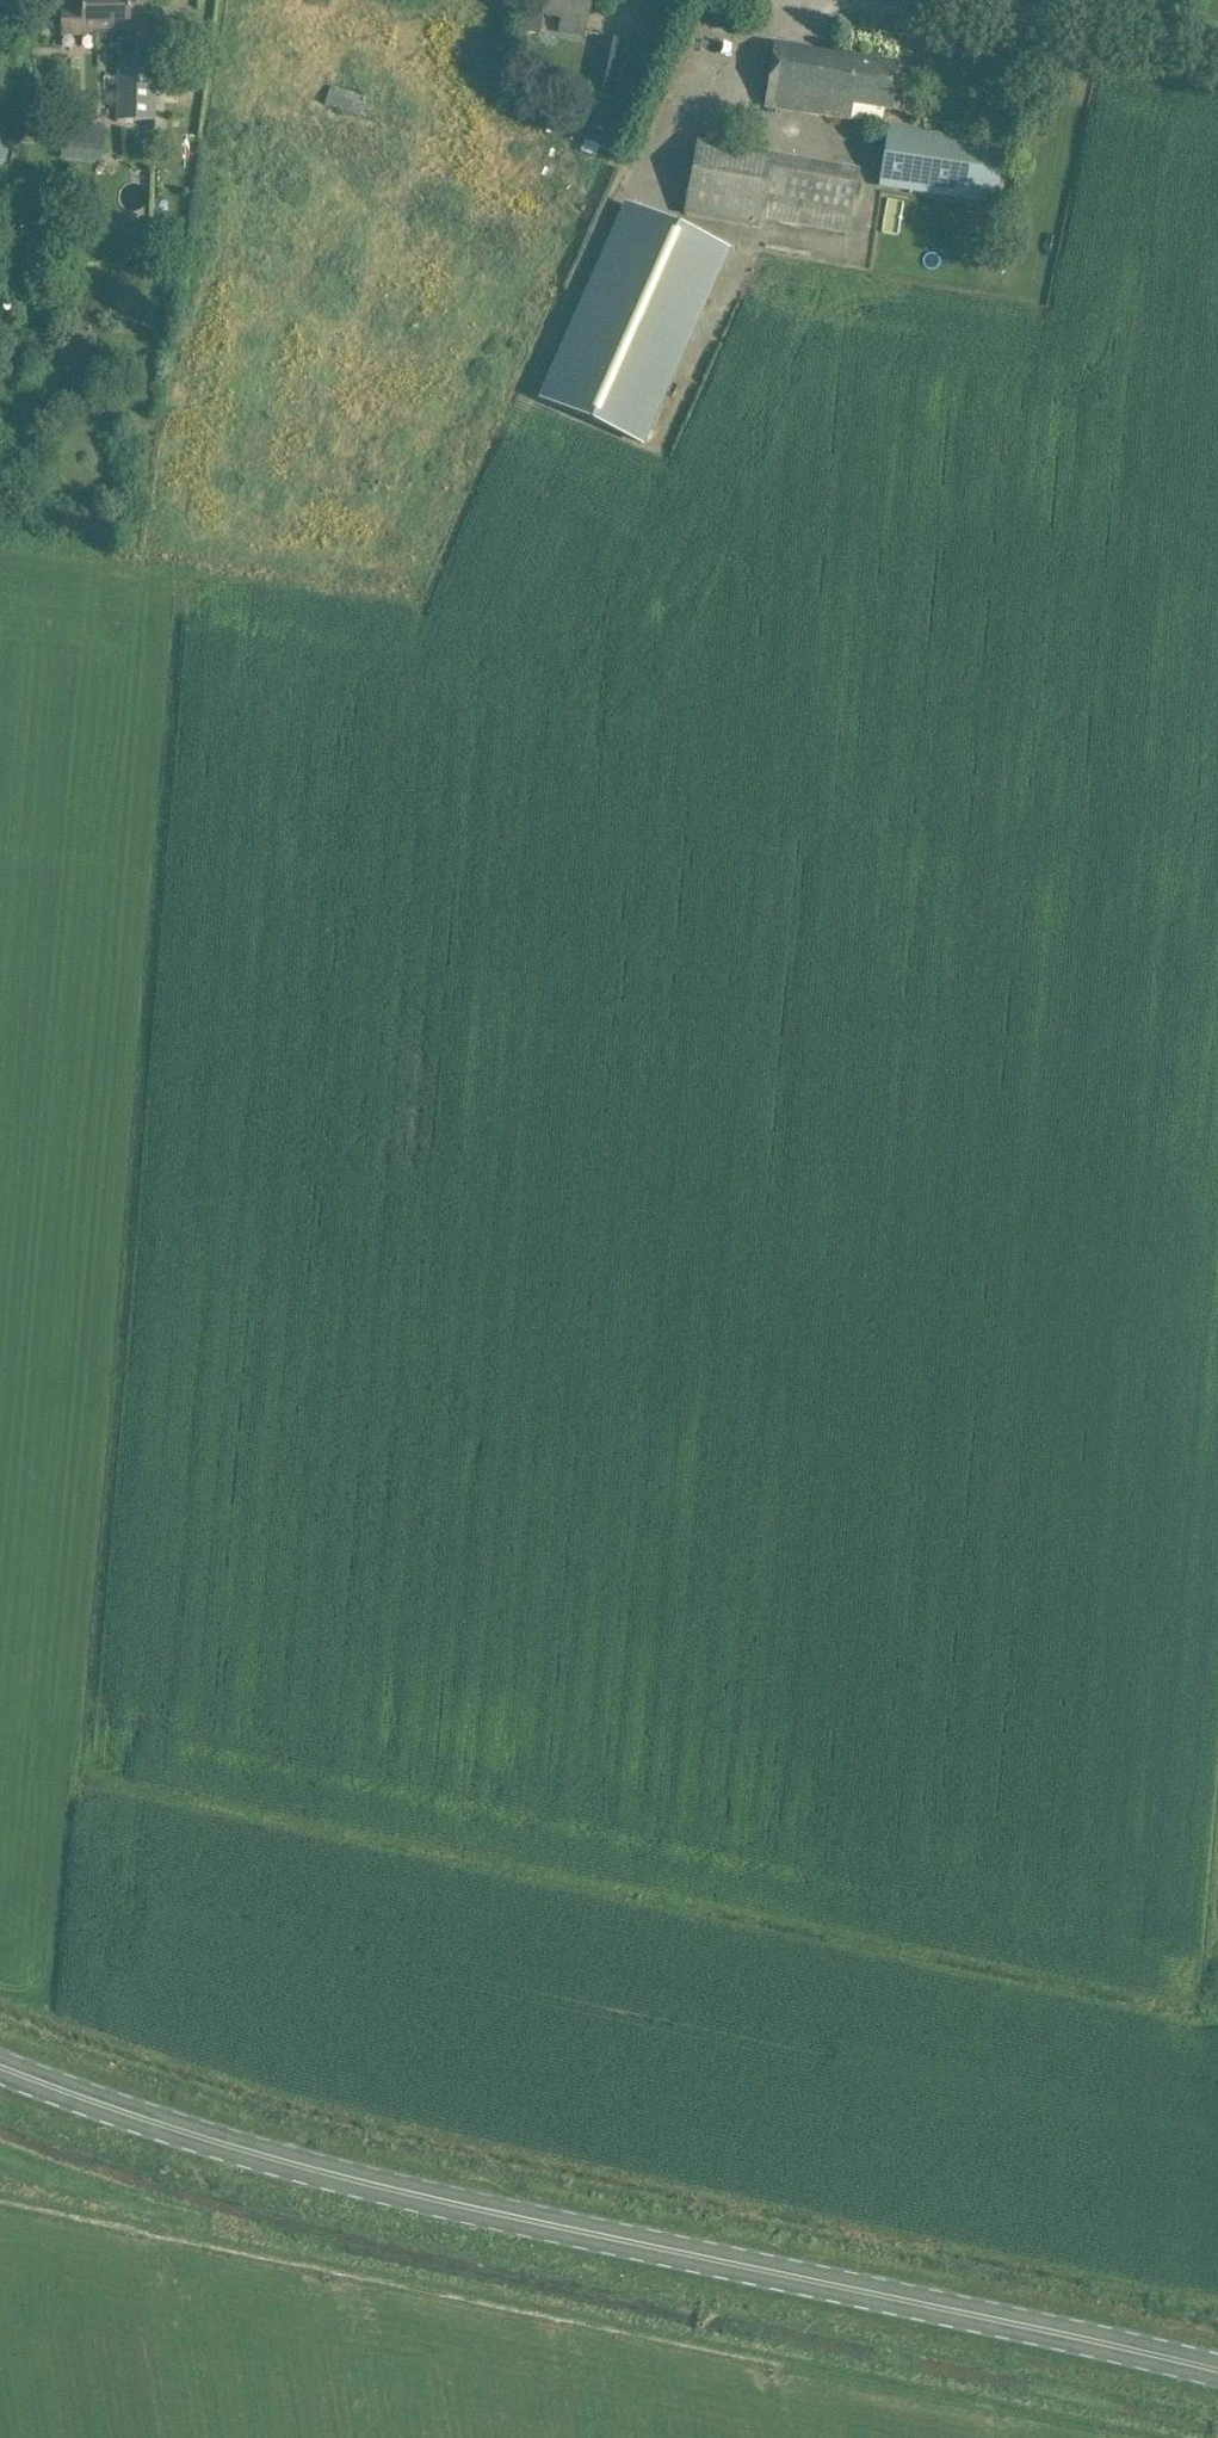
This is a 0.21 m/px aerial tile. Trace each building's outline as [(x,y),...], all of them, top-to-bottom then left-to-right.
[(129,0),(82,0),(82,11),(62,12),(62,36),(84,36),(84,30),(98,30),(98,47),(118,47),(118,40),(130,40),(129,0)] [(589,0),(533,0),(527,32),(541,34),(545,13),(564,16),(561,32),(582,36),(589,0)] [(639,44),(601,37),(590,97),(610,101),(611,95),(629,98),(639,44)] [(151,85),(151,73),(156,73),(157,43),(134,43),(134,57),(119,56),(117,121),(155,122),(156,85),(151,85)] [(891,113),(895,88),(899,64),(774,45),(764,107),(850,120),(852,107),(891,113)] [(28,49),(13,46),(6,84),(0,83),(0,193),(4,171),(9,146),(28,49)] [(362,118),(368,100),(330,88),(324,106),(362,118)] [(911,175),(996,188),(1002,145),(917,133),(911,175)] [(689,188),(683,215),(760,228),(762,220),(765,203),(855,219),(856,215),(863,176),(766,160),(766,157),(696,145),(689,188)] [(730,250),(625,203),(589,284),(537,399),(644,446),(730,250)]
